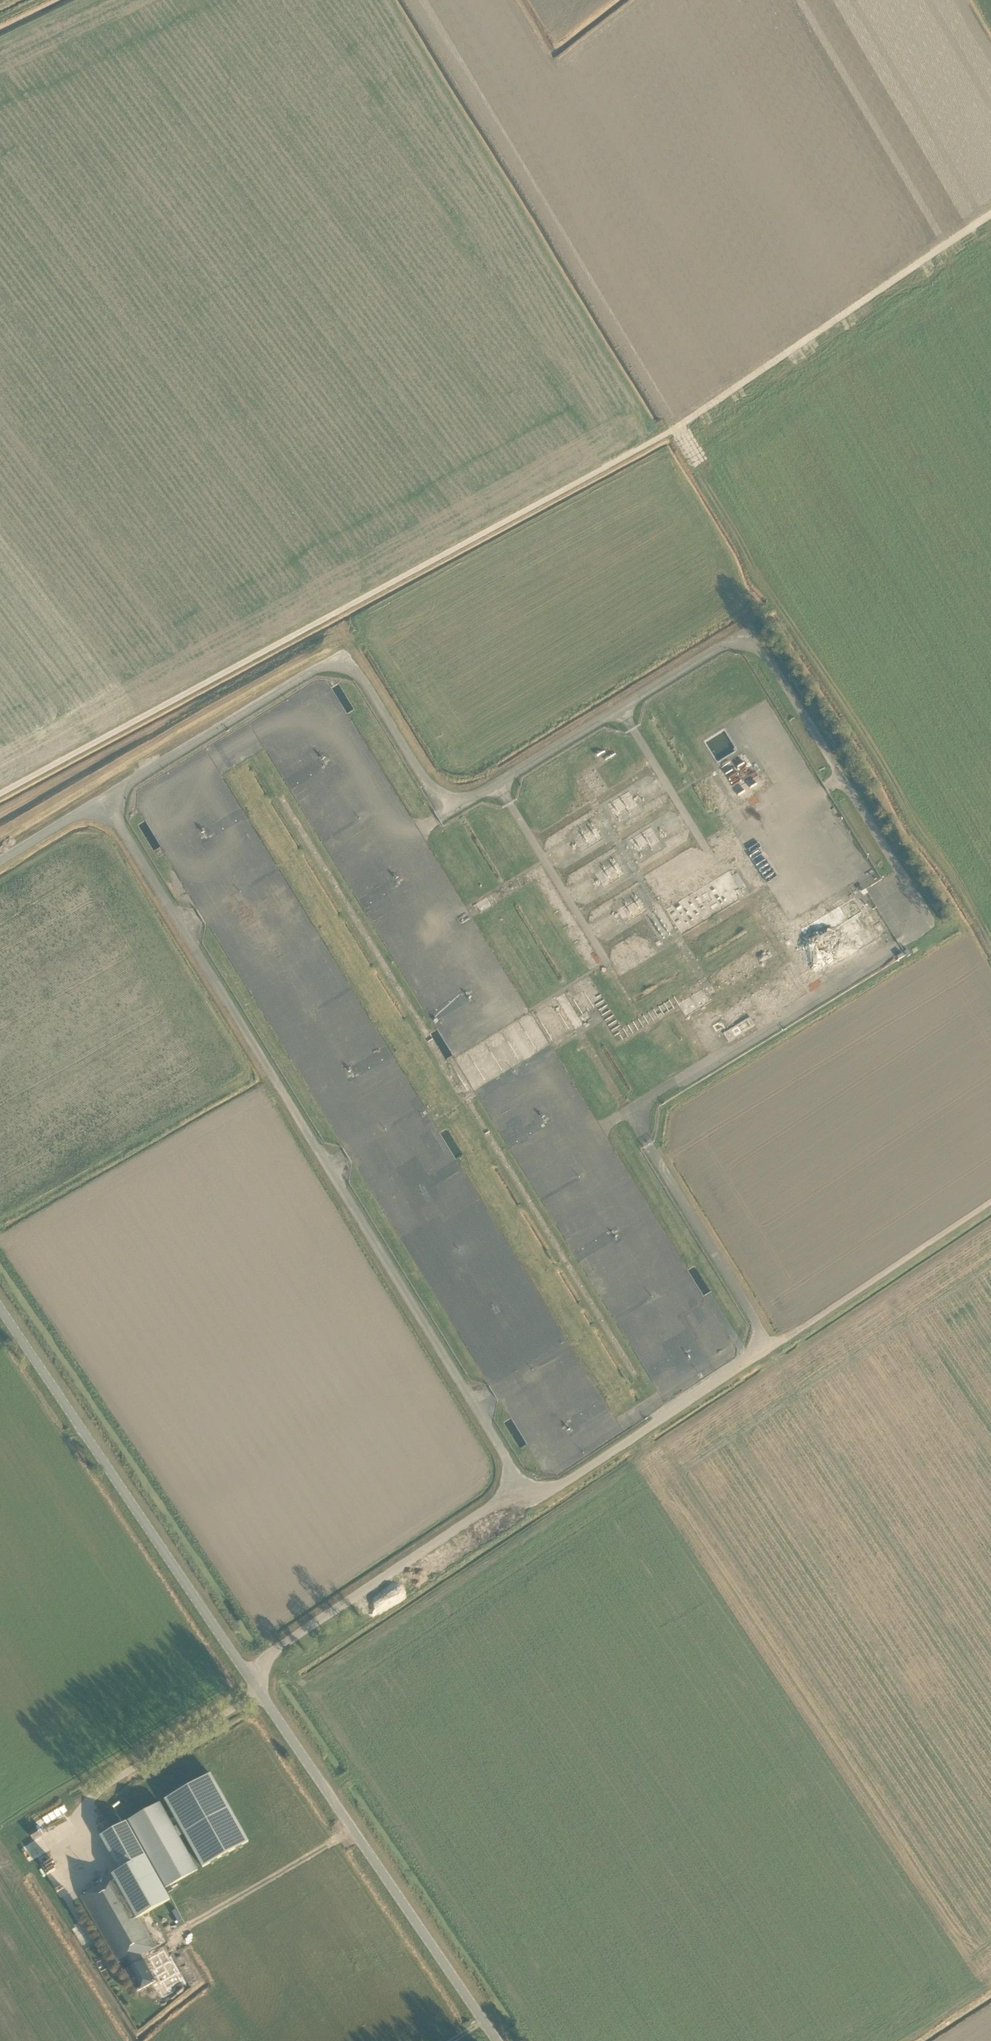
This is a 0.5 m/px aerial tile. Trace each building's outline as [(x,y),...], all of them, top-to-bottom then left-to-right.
[(760,791),(739,752),(719,762),(739,802),(760,791)] [(650,770),(630,782),(641,800),(661,788),(650,770)] [(671,804),(651,816),(663,836),(683,824),(671,804)] [(564,833),(574,842),(593,823),(584,813),(564,833)] [(552,862),(573,851),(567,841),(547,852),(552,862)] [(595,887),(583,867),(563,879),(575,898),(595,887)] [(840,961),(878,939),(852,895),(843,900),(840,893),(807,912),(812,920),(804,925),(810,936),(814,933),(818,941),(819,940),(829,958),(835,954),(840,961)] [(585,915),(590,924),(610,912),(605,903),(585,915)] [(611,913),(591,924),(596,934),(616,923),(611,913)] [(581,998),(587,1007),(600,998),(594,989),(581,998)] [(741,1031),(750,1025),(747,1020),(738,1026),(741,1031)] [(209,1773),(164,1799),(177,1822),(172,1825),(177,1834),(182,1831),(202,1866),(248,1840),(209,1773)] [(159,1802),(127,1820),(165,1887),(197,1869),(177,1834),(172,1825),(159,1802)] [(40,1835),(36,1829),(29,1834),(33,1839),(40,1835)] [(145,1855),(118,1870),(114,1873),(139,1916),(170,1899),(145,1855)] [(56,1862),(41,1868),(49,1884),(63,1877),(56,1862)] [(149,1957),(163,1950),(191,1935),(170,1899),(139,1916),(135,1918),(113,1878),(79,1896),(123,1972),(149,1957)] [(164,1950),(149,1958),(156,1969),(153,1971),(160,1982),(162,1981),(166,1989),(169,1987),(169,1988),(173,1986),(173,1985),(181,1980),(177,1973),(179,1972),(172,1960),(170,1961),(164,1950)]
